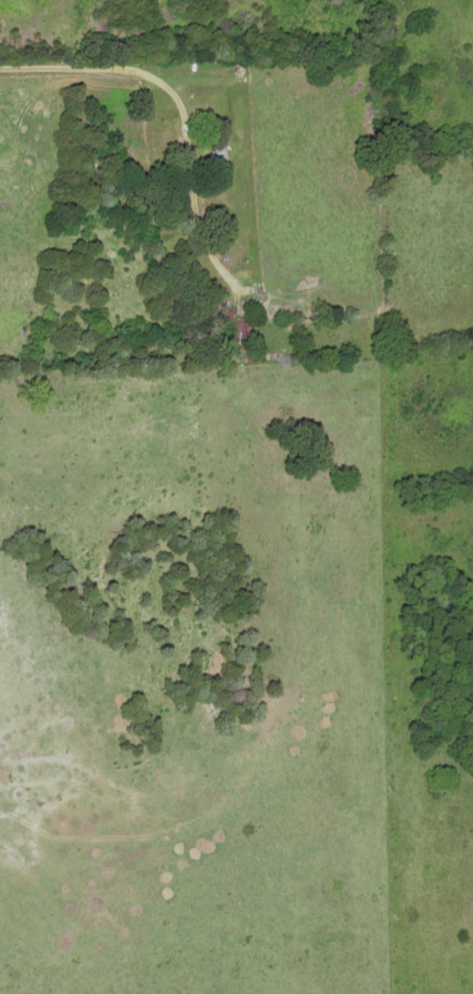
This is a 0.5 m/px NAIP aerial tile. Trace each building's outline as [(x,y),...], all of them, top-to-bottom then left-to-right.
[(208,163),(224,163),(224,125),(214,125),(214,148),(208,148),(208,163)] [(218,307),(216,317),(233,320),(230,339),(246,342),(250,317),(234,314),(235,310),(218,307)]
